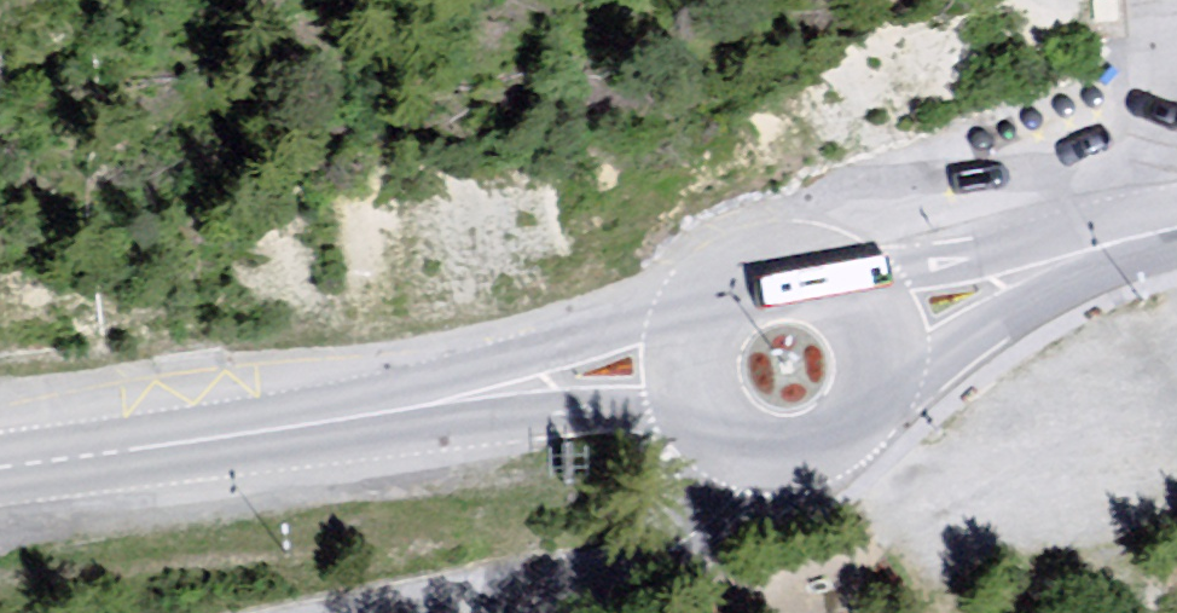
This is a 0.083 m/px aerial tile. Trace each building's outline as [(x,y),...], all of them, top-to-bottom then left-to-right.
[(1170,477),(1096,482),(1098,514),(1173,509),(1170,477)]
